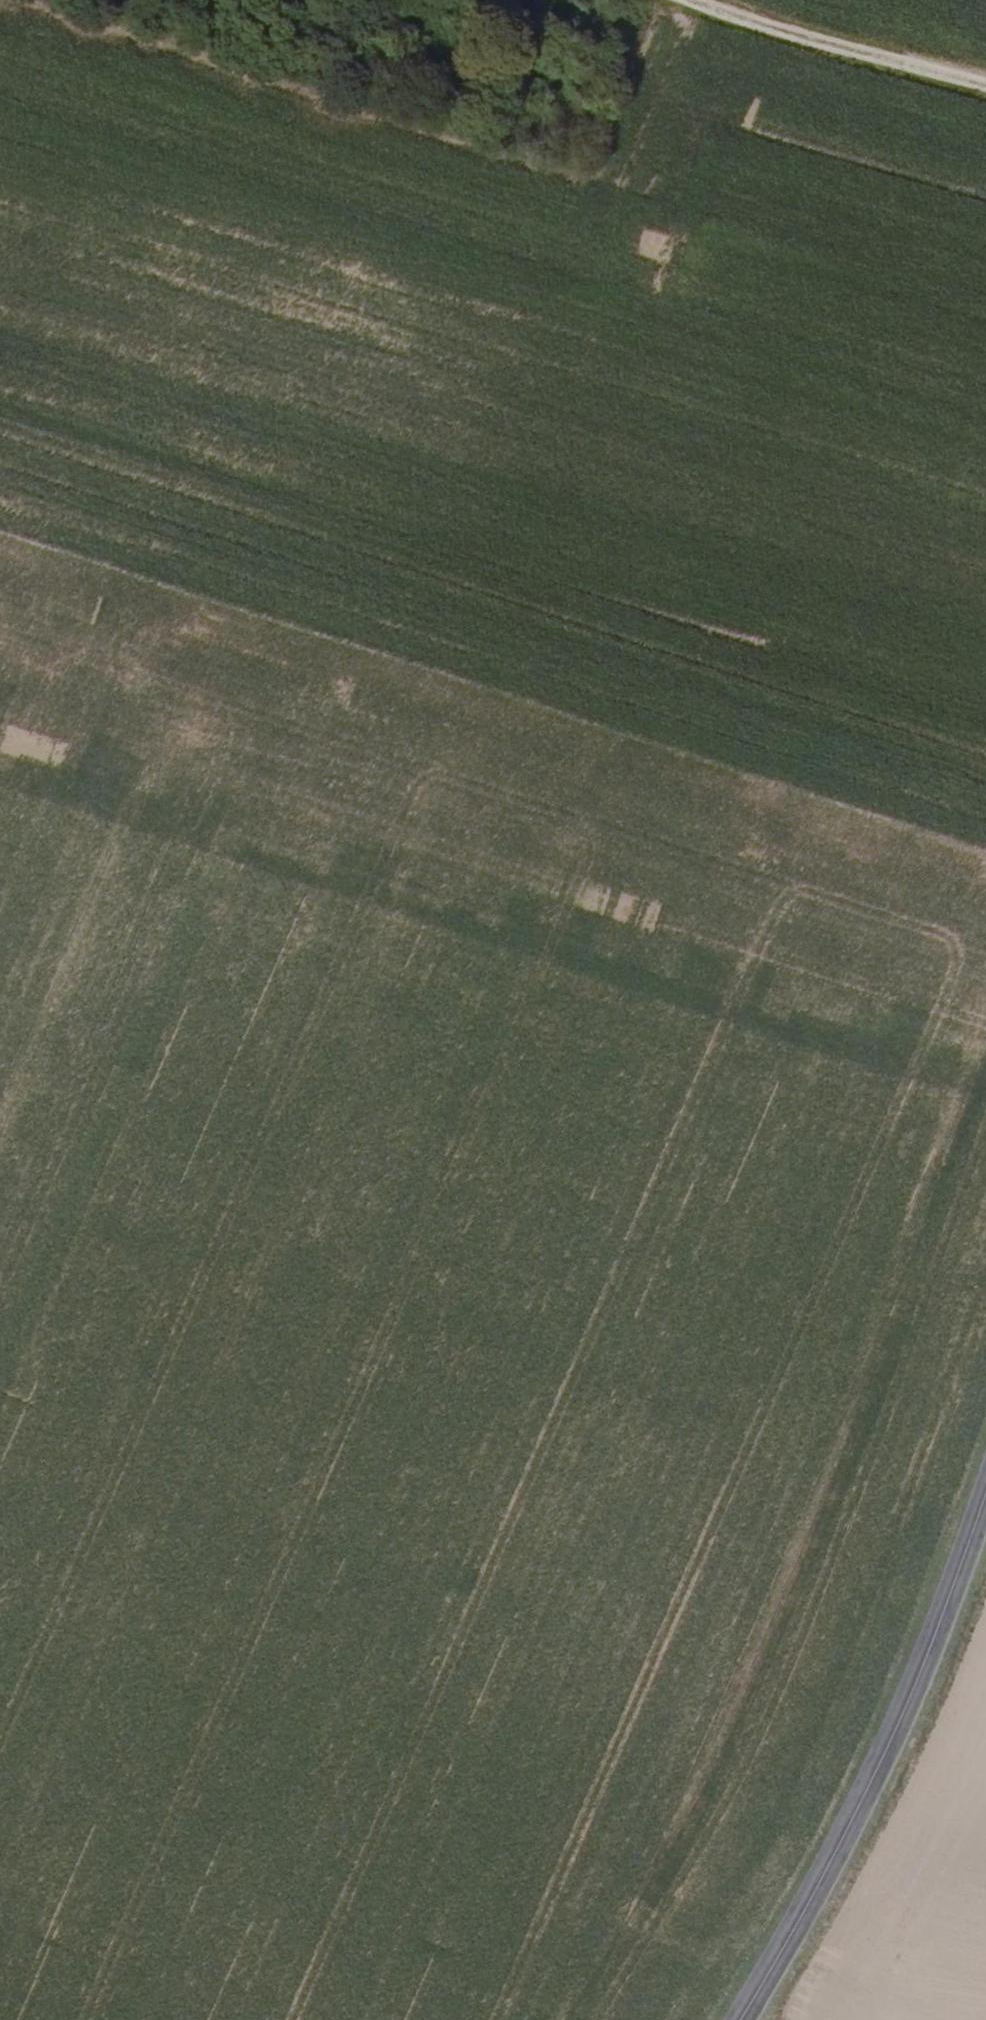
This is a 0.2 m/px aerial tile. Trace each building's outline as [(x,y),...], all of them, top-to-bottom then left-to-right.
[(487,8),(538,19),(543,0),(489,0),(487,8)]
